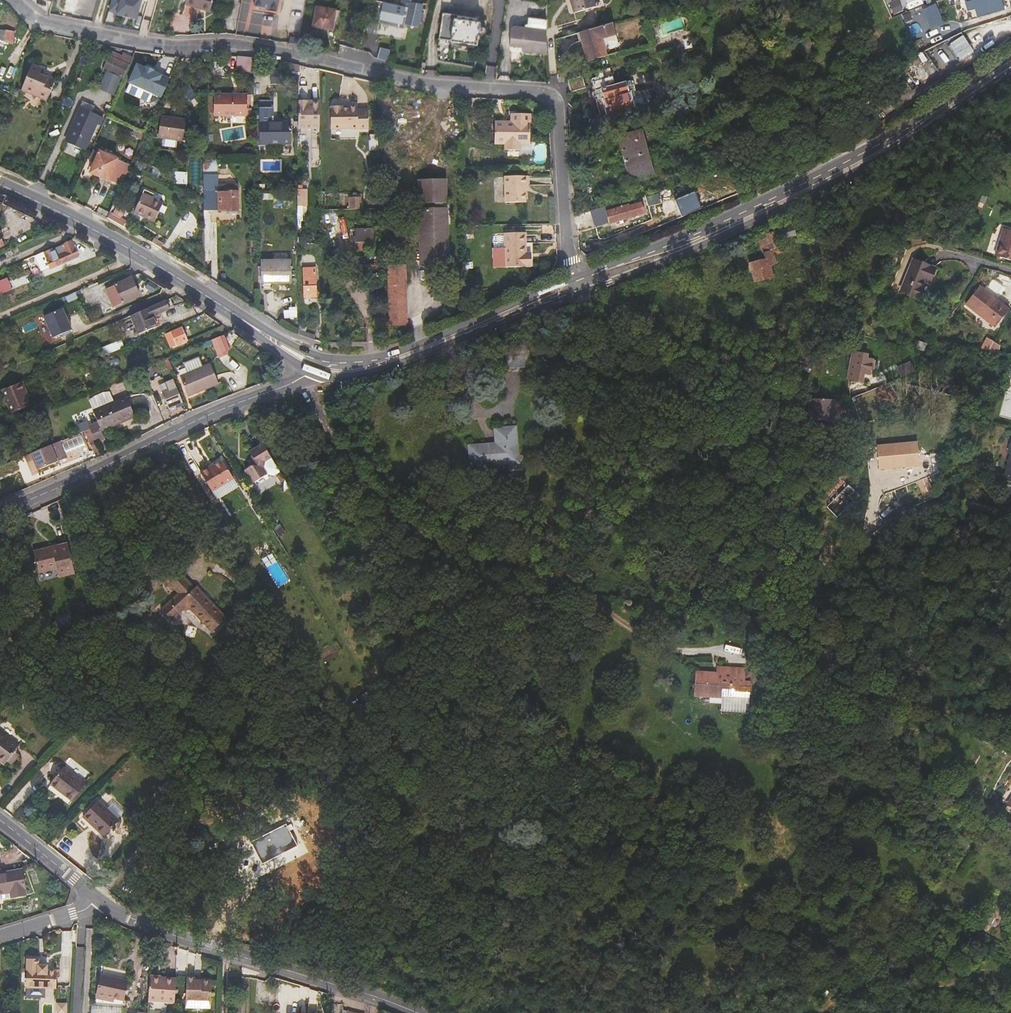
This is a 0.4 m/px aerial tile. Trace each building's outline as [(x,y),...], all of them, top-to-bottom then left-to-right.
[(109,11),(136,18),(141,0),(111,0),(109,11)] [(213,0),(186,0),(185,2),(201,7),(201,9),(209,11),(213,0)] [(279,0),(255,0),(254,5),(277,8),(279,0)] [(409,7),(378,0),(367,0),(365,15),(399,22),(398,27),(404,28),(405,24),(418,26),(423,4),(417,3),(418,0),(405,0),(410,1),(409,7)] [(594,0),(570,0),(574,13),(596,7),(594,0)] [(889,3),(894,15),(904,11),(900,0),(897,0),(889,3)] [(923,3),(921,0),(907,0),(910,8),(923,3)] [(1001,0),(972,0),(966,2),(968,9),(975,7),(979,17),(1004,9),(1001,0)] [(544,12),(546,5),(531,2),(529,8),(544,12)] [(332,28),(335,9),(317,6),(314,25),(332,28)] [(939,22),(933,10),(927,13),(933,26),(939,22)] [(399,22),(365,15),(362,30),(376,33),(379,22),(398,27),(399,22)] [(476,44),(480,18),(475,17),(474,20),(442,16),(439,38),(476,44)] [(547,39),(547,19),(528,17),(527,28),(524,50),(548,53),(547,39)] [(775,38),(784,35),(780,22),(771,25),(775,38)] [(611,23),(580,33),(589,61),(608,55),(603,39),(615,35),(611,23)] [(527,28),(514,26),(511,29),(510,45),(522,46),(522,50),(524,50),(527,28)] [(14,31),(0,29),(0,41),(12,44),(14,31)] [(814,53),(808,34),(799,37),(809,70),(814,69),(809,54),(814,53)] [(960,59),(973,50),(962,35),(950,44),(960,59)] [(688,55),(686,51),(678,53),(676,48),(657,54),(661,64),(688,55)] [(129,64),(135,51),(125,49),(122,55),(120,60),(129,64)] [(122,55),(111,51),(109,55),(120,60),(122,55)] [(123,77),(129,64),(120,60),(109,55),(103,69),(123,77)] [(251,72),(252,58),(238,56),(236,71),(251,72)] [(299,75),(299,65),(291,63),(292,74),(299,75)] [(128,82),(161,97),(170,78),(153,71),(154,70),(146,66),(145,67),(137,64),(128,82)] [(47,101),(55,80),(40,74),(42,69),(32,65),(21,90),(47,101)] [(911,88),(922,82),(914,69),(904,75),(911,88)] [(122,77),(107,70),(99,89),(114,95),(122,77)] [(633,110),(645,107),(642,96),(638,97),(635,89),(633,90),(630,81),(615,85),(612,77),(604,79),(602,70),(595,72),(597,77),(591,79),(595,91),(601,89),(603,97),(597,99),(599,108),(598,108),(601,118),(621,113),(621,114),(633,111),(633,110)] [(586,88),(582,76),(568,81),(571,92),(586,88)] [(299,89),(299,101),(307,101),(307,90),(299,89)] [(247,94),(216,94),(216,115),(247,115),(247,94)] [(307,101),(299,101),(298,128),(320,127),(320,103),(307,103),(307,101)] [(85,149),(97,123),(100,124),(103,118),(90,113),(93,106),(83,102),(66,140),(85,149)] [(332,129),(369,128),(368,109),(358,110),(358,107),(348,107),(348,109),(343,109),(343,107),(331,107),(332,129)] [(519,144),(529,144),(529,113),(517,113),(517,122),(511,122),(494,122),(494,144),(505,143),(505,150),(520,150),(519,144)] [(183,141),(186,120),(161,116),(158,137),(183,141)] [(291,144),(291,123),(260,124),(260,144),(291,144)] [(653,174),(641,130),(618,137),(630,180),(653,174)] [(529,144),(519,144),(520,150),(520,155),(532,155),(532,143),(529,144)] [(130,167),(130,164),(99,152),(99,153),(94,151),(90,160),(95,162),(91,172),(122,185),(130,167)] [(218,174),(218,164),(203,164),(203,174),(218,174)] [(238,213),(238,185),(218,185),(219,174),(218,174),(203,174),(203,192),(208,192),(208,211),(228,211),(228,213),(238,213)] [(527,185),(527,176),(504,177),(505,203),(525,202),(525,191),(525,185),(527,185)] [(447,203),(446,179),(418,180),(419,203),(435,203),(436,209),(419,209),(421,261),(427,261),(427,265),(448,264),(447,209),(443,209),(443,203),(447,203)] [(300,205),(308,205),(308,188),(299,188),(299,198),(301,198),(300,205)] [(155,222),(163,203),(142,194),(134,212),(155,222)] [(323,195),(323,208),(361,209),(361,196),(323,195)] [(661,203),(658,195),(646,198),(649,206),(661,203)] [(673,200),(663,204),(665,210),(675,207),(673,200)] [(644,214),(641,202),(629,206),(628,205),(606,211),(606,212),(592,216),(595,227),(609,223),(610,224),(644,214)] [(107,218),(124,228),(127,222),(121,220),(125,213),(117,209),(113,215),(110,213),(107,218)] [(373,250),(373,228),(356,229),(356,250),(373,250)] [(791,236),(788,228),(758,237),(762,252),(772,249),(774,255),(783,252),(781,246),(782,246),(780,239),(791,236)] [(995,255),(1010,259),(1010,232),(1003,229),(995,255)] [(527,253),(526,233),(505,234),(506,268),(530,267),(529,253),(527,253)] [(51,269),(78,257),(72,241),(44,253),(51,269)] [(762,252),(765,260),(766,259),(768,266),(777,264),(774,255),(772,249),(762,252)] [(43,272),(51,269),(44,253),(36,256),(43,272)] [(765,260),(759,261),(764,279),(771,277),(768,266),(766,259),(765,260)] [(292,282),(292,260),(261,260),(261,283),(292,282)] [(912,260),(901,291),(918,297),(924,281),(930,283),(935,268),(912,260)] [(759,261),(750,264),(755,282),(764,279),(759,261)] [(406,325),(404,265),(389,265),(390,325),(406,325)] [(302,268),(303,277),(304,297),(317,297),(316,276),(316,268),(302,268)] [(114,308),(140,296),(132,277),(106,289),(114,308)] [(985,291),(995,298),(1004,286),(995,279),(985,291)] [(11,289),(8,280),(0,284),(0,294),(11,289)] [(989,323),(994,328),(1009,309),(1004,304),(1003,305),(995,298),(985,291),(980,286),(966,304),(989,323)] [(166,301),(131,316),(139,334),(157,326),(153,316),(170,309),(166,301)] [(45,316),(54,337),(72,329),(63,309),(45,316)] [(171,346),(186,339),(182,328),(166,335),(171,346)] [(227,353),(220,336),(211,339),(218,357),(227,353)] [(981,347),(989,349),(993,341),(986,337),(981,347)] [(122,340),(99,350),(102,357),(124,348),(122,340)] [(993,341),(989,349),(998,350),(999,344),(993,341)] [(506,351),(507,368),(529,367),(529,351),(506,351)] [(849,382),(851,383),(852,380),(857,354),(854,353),(849,382)] [(861,381),(863,374),(870,375),(873,358),(866,357),(866,355),(857,354),(852,380),(861,381)] [(188,396),(219,383),(211,364),(180,376),(188,396)] [(145,370),(148,376),(154,374),(151,368),(145,370)] [(788,380),(776,386),(780,393),(791,387),(788,380)] [(23,382),(3,390),(13,413),(32,405),(23,382)] [(170,411),(177,407),(176,404),(183,401),(178,388),(177,386),(170,389),(162,393),(170,411)] [(792,388),(784,392),(787,398),(795,394),(792,388)] [(98,423),(89,427),(96,442),(105,439),(102,431),(135,416),(126,396),(93,411),(98,423)] [(809,419),(831,421),(832,400),(811,399),(809,419)] [(333,420),(339,417),(334,408),(328,411),(333,420)] [(89,427),(84,429),(97,457),(102,454),(96,442),(89,427)] [(470,446),(471,466),(508,463),(508,456),(517,456),(515,427),(495,429),(496,444),(470,446)] [(34,459),(38,470),(66,458),(64,452),(59,440),(54,442),(50,444),(31,453),(34,459)] [(876,445),(877,469),(919,466),(917,442),(876,445)] [(263,444),(249,453),(252,457),(249,467),(245,470),(253,483),(267,475),(272,477),(280,472),(271,458),(263,444)] [(234,480),(223,462),(210,470),(209,468),(201,473),(212,493),(234,480)] [(850,497),(855,491),(848,485),(838,495),(830,503),(826,507),(837,517),(854,501),(850,497)] [(827,500),(830,503),(838,495),(835,492),(827,500)] [(33,551),(38,572),(56,568),(59,577),(75,573),(67,543),(33,551)] [(225,617),(191,581),(189,583),(177,570),(166,580),(179,593),(162,609),(172,619),(187,605),(211,631),(225,617)] [(764,637),(757,641),(762,651),(770,647),(764,637)] [(792,670),(797,673),(807,651),(801,649),(792,670)] [(827,661),(817,682),(821,683),(831,662),(827,661)] [(695,674),(694,694),(722,695),(722,693),(731,693),(730,696),(734,696),(734,689),(750,690),(750,681),(745,681),(745,670),(746,669),(717,667),(717,672),(716,676),(695,674)] [(722,698),(721,711),(748,713),(750,690),(734,689),(734,696),(730,696),(731,693),(722,693),(722,695),(722,698)] [(367,692),(361,696),(365,703),(372,699),(367,692)] [(811,705),(797,702),(794,716),(808,720),(811,705)] [(7,762),(12,765),(19,755),(15,751),(19,746),(0,732),(0,756),(7,762)] [(63,767),(50,784),(72,801),(85,784),(63,767)] [(119,820),(98,801),(83,817),(91,825),(92,824),(105,836),(119,820)] [(272,831),(250,842),(262,865),(284,853),(297,846),(293,838),(286,823),(272,831)] [(10,893),(11,897),(26,895),(22,869),(0,873),(0,894),(10,893)] [(990,911),(987,909),(979,920),(990,925),(996,914),(990,911)] [(39,959),(26,958),(26,987),(56,988),(57,970),(47,970),(47,965),(39,965),(39,959)] [(123,999),(126,982),(101,976),(96,997),(111,1000),(112,997),(123,999)] [(175,1003),(176,978),(150,976),(148,1001),(175,1003)] [(211,980),(200,980),(194,980),(194,978),(186,977),(185,1000),(210,1000),(211,980)] [(68,1002),(58,1002),(58,1012),(67,1012),(68,1002)]
